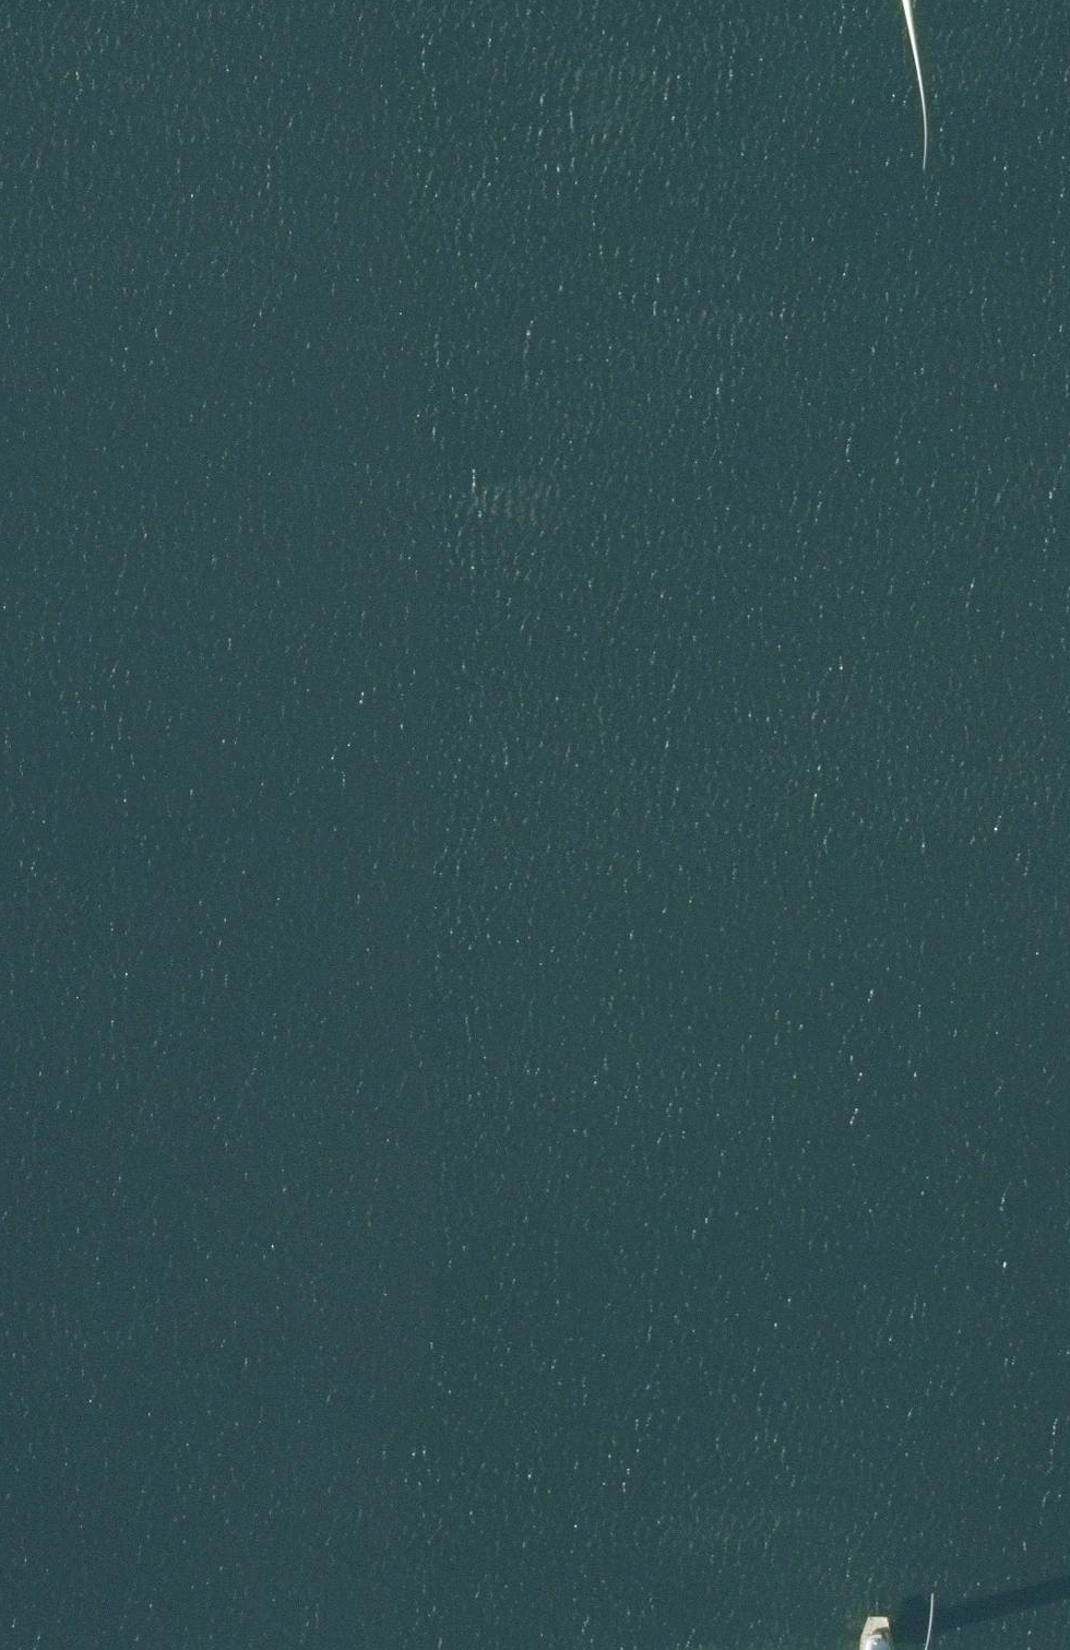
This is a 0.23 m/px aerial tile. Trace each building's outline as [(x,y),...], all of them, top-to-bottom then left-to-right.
[(863,1640),(864,1645),(868,1649),(870,1649),(879,1649),(882,1648),(885,1643),(885,1638),(883,1633),(879,1630),(874,1629),(869,1631),(865,1634),(863,1640)]
